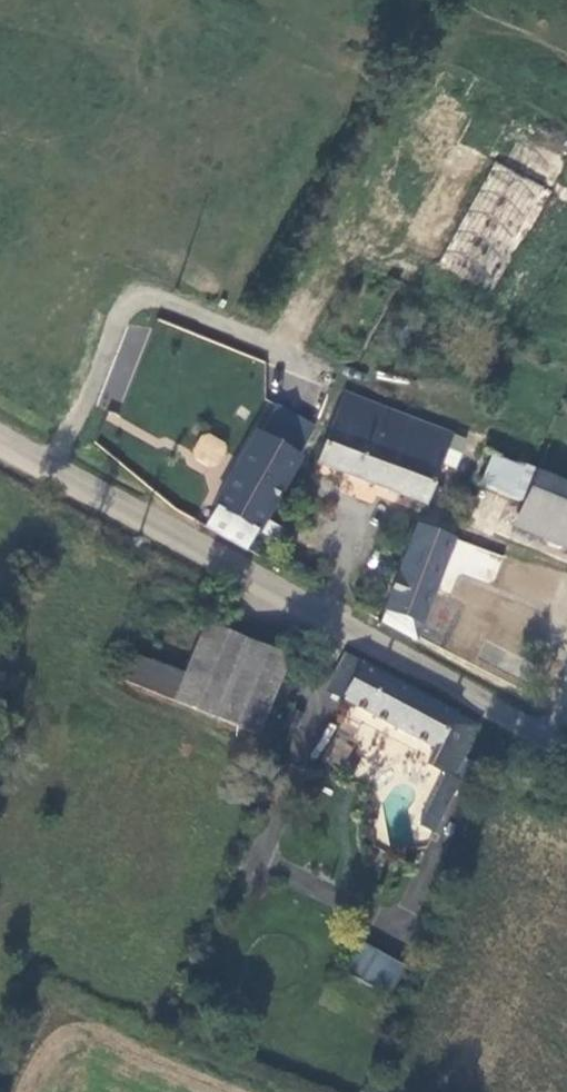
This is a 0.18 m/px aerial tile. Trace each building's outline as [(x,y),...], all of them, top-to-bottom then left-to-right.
[(494,312),(556,216),(495,177),(434,273),(494,312)] [(447,443),(342,402),(318,468),(420,509),(447,443)] [(190,454),(215,469),(229,444),(204,430),(190,454)] [(209,533),(247,554),(257,537),(278,548),(288,527),(268,516),(297,464),(258,443),(209,533)] [(492,457),(475,501),(516,518),(508,541),(566,564),(566,488),(492,457)] [(380,624),(416,643),(453,542),(415,529),(380,624)] [(182,678),(170,703),(251,741),(288,664),(206,627),(182,678)] [(463,765),(476,732),(342,659),(325,695),(434,755),(425,771),(442,780),(416,830),(432,838),(457,788),(452,785),(463,765)] [(182,678),(145,660),(133,685),(170,703),(182,678)] [(302,720),(290,715),(281,735),(294,740),(302,720)] [(482,775),(463,765),(452,785),(457,788),(472,795),(482,775)] [(400,973),(357,949),(340,978),(383,1003),(400,973)]
